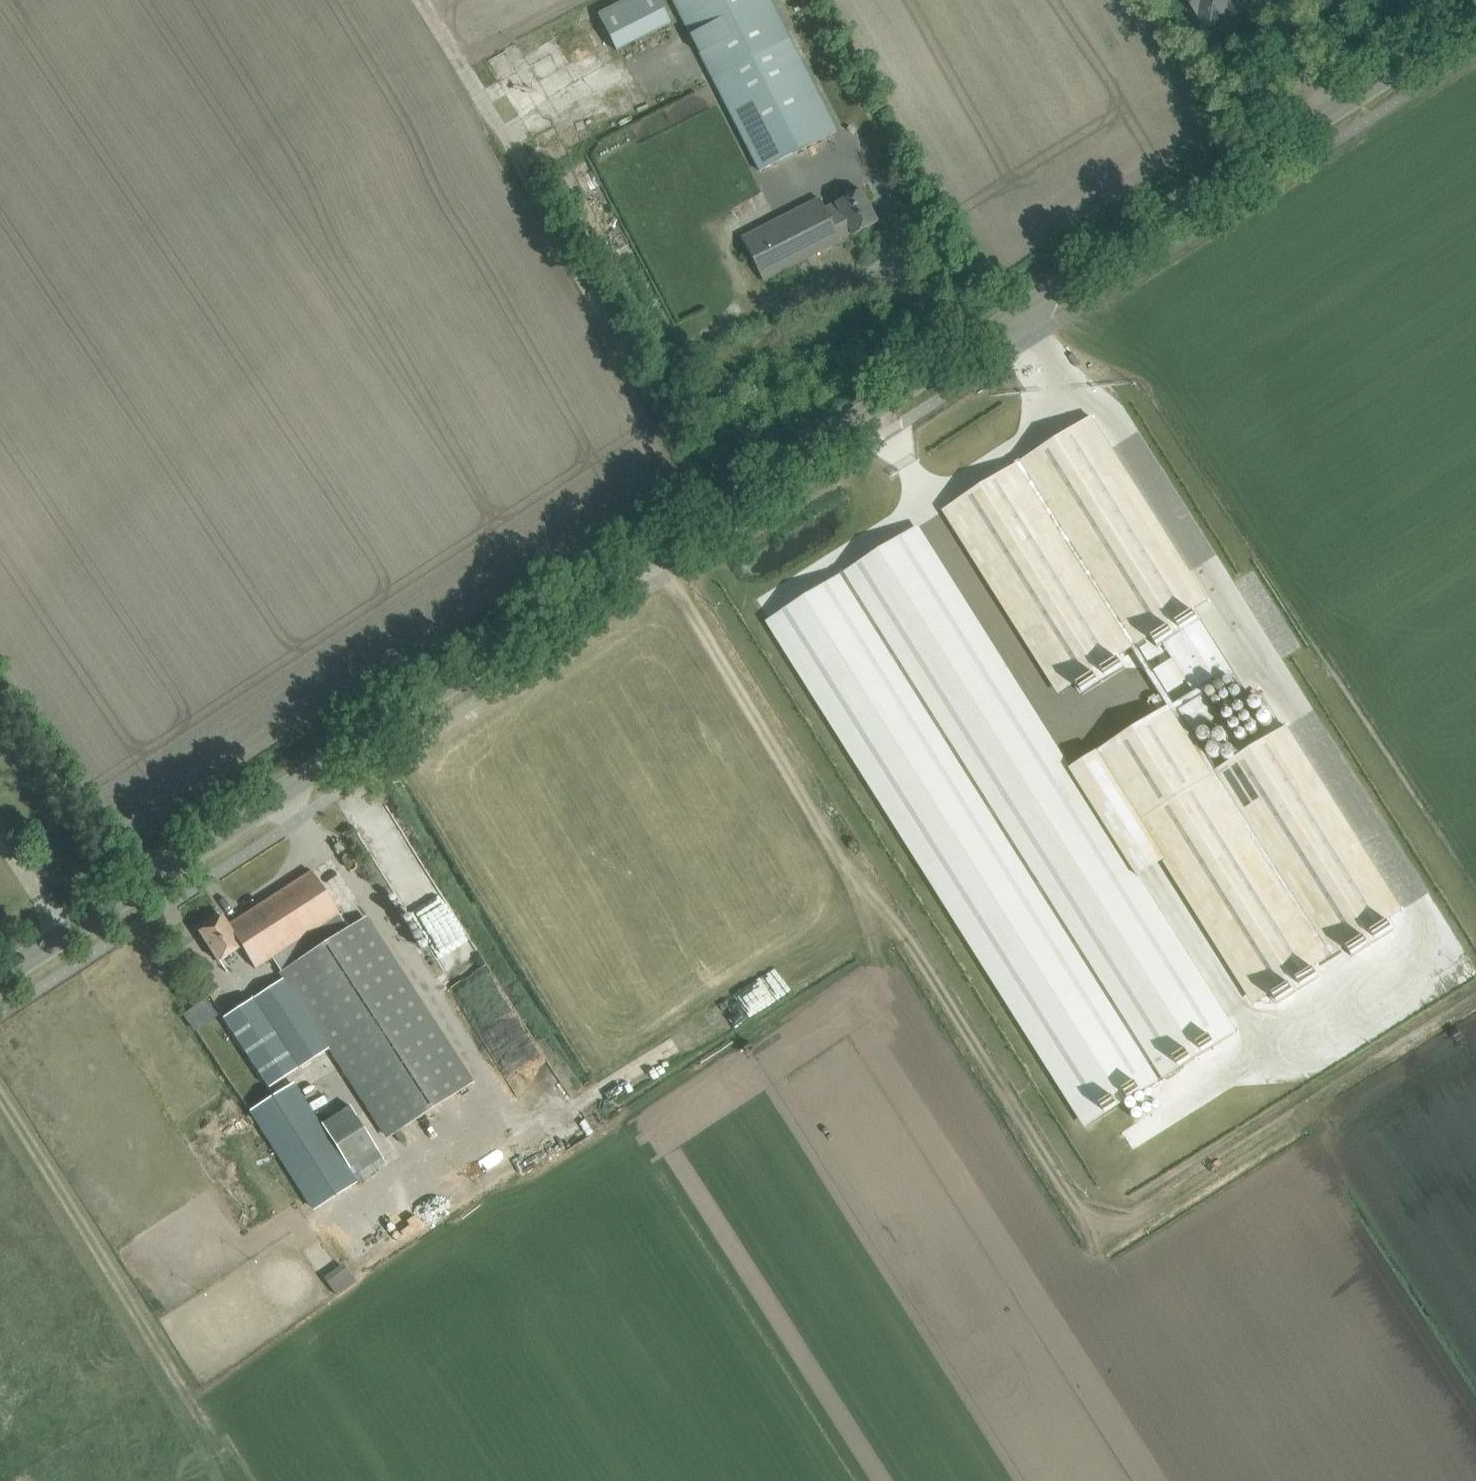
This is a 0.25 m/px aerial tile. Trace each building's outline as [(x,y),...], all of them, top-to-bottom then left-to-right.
[(597,13),(615,51),(669,25),(657,0),(624,0),(597,13)] [(759,170),(837,130),(771,0),(672,0),(759,170)] [(1199,17),(1216,6),(1227,23),(1250,8),(1245,0),(1188,0),(1199,17)] [(878,222),(861,190),(824,208),(819,198),(741,238),(763,281),(841,241),(840,238),(851,233),(852,235),(878,222)] [(1085,412),(945,504),(1057,679),(1124,636),(1200,754),(1132,796),(1245,972),(1385,884),(1272,707),(1206,748),(1170,695),(1231,656),(1198,605),(1160,631),(1188,674),(1165,687),(1131,633),(1198,590),(1085,412)] [(951,443),(967,472),(997,455),(981,426),(951,443)] [(1234,1033),(913,527),(770,618),(1087,1125),(1234,1033)] [(312,872),(229,926),(242,945),(256,967),(272,957),(281,971),(279,972),(386,1138),(472,1082),(365,916),(348,927),(323,888),(312,872)] [(242,945),(229,926),(223,916),(199,931),(218,961),(242,945)] [(280,981),(224,1018),(269,1085),(325,1049),(293,1000),(296,999),(284,980),(281,982),(280,981)] [(746,994),(641,1046),(652,1068),(762,1014),(753,995),(748,997),(746,994)] [(207,998),(184,1013),(195,1030),(218,1016),(207,998)] [(291,1084),(251,1111),(315,1210),(355,1184),(346,1171),(355,1165),(360,1173),(383,1158),(348,1105),(317,1125),(291,1084)] [(336,1294),(357,1282),(346,1263),(325,1274),(336,1294)]
